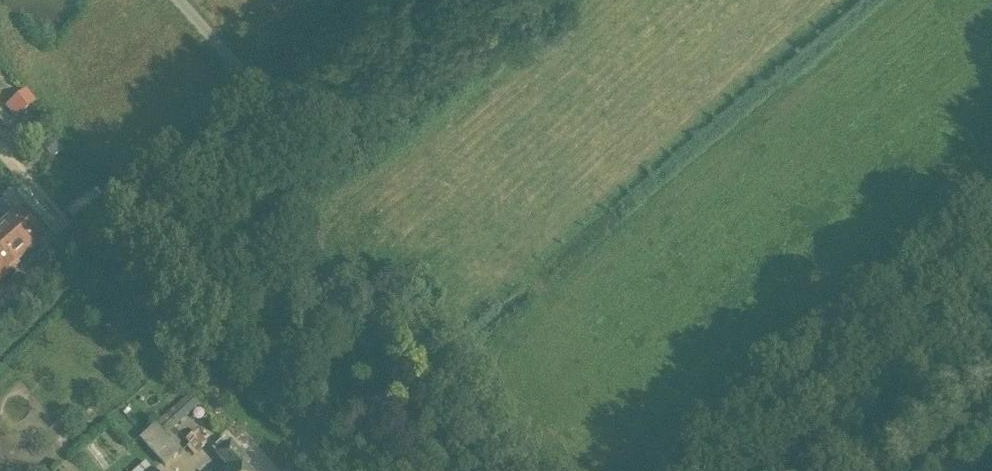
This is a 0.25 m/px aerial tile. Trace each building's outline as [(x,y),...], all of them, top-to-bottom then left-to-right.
[(23,93),(7,106),(17,117),(32,104),(23,93)] [(54,136),(43,146),(54,158),(65,148),(54,136)] [(20,212),(0,230),(0,282),(19,265),(16,262),(43,238),(20,212)] [(167,466),(181,454),(166,437),(201,405),(192,395),(142,439),(167,466)] [(196,456),(208,445),(200,436),(188,447),(196,456)] [(224,441),(213,450),(218,455),(229,468),(226,470),(248,470),(246,469),(251,464),(232,443),(228,446),(224,441)] [(146,463),(136,470),(154,470),(153,470),(146,463)]
